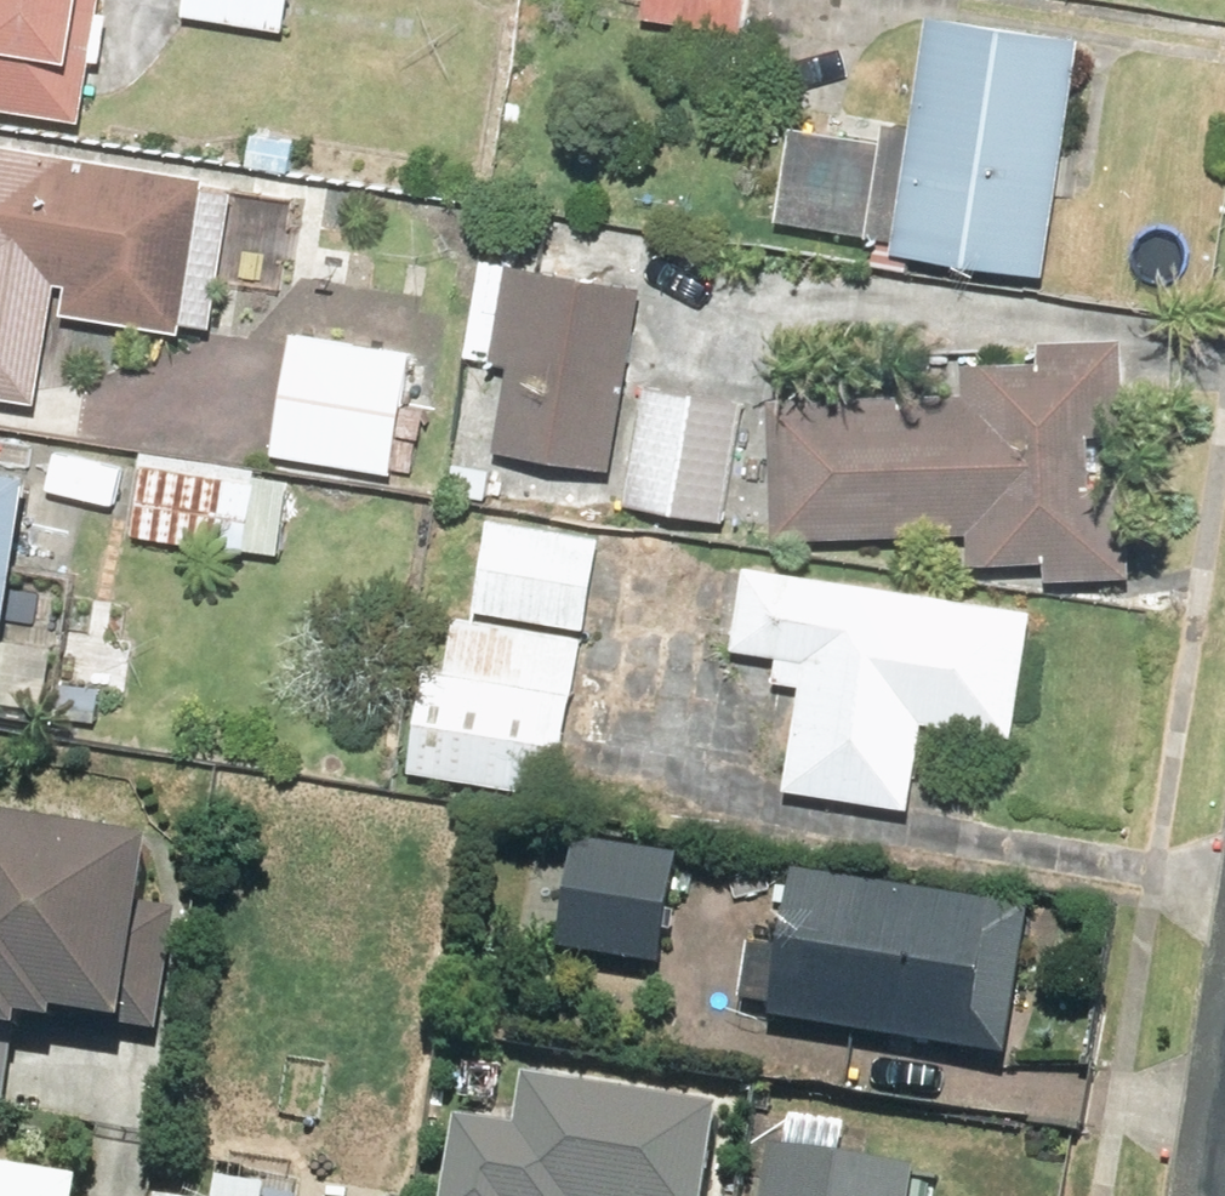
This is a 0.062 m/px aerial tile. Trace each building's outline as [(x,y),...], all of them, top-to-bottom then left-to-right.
[(109,0),(0,0),(0,108),(89,122),(109,0)] [(188,16),(291,32),(296,0),(191,0),(188,16)] [(647,17),(749,33),(754,0),(650,0),(647,17)] [(1055,277),(1090,40),(936,17),(919,127),(892,123),(889,142),(797,128),(782,224),(903,241),(901,255),(1055,277)] [(0,143),(0,398),(45,405),(64,285),(73,287),(69,316),(189,335),(191,325),(220,330),(242,193),(213,188),(215,178),(0,143)] [(619,471),(649,288),(487,262),(471,358),(516,366),(502,451),(619,471)] [(298,334),(278,456),(397,475),(417,353),(298,334)] [(777,401),(781,540),(975,534),(976,565),(1054,563),(1055,581),(1140,578),(1132,339),(1047,342),(1048,362),(974,364),(975,395),(777,401)] [(751,404),(651,388),(632,505),(731,521),(751,404)] [(148,470),(139,536),(285,557),(296,482),(260,477),(261,469),(146,453),(143,469),(148,470)] [(42,472),(0,465),(0,710),(5,711),(6,702),(50,709),(59,649),(15,643),(42,472)] [(608,538),(495,519),(479,610),(592,630),(608,538)] [(1043,610),(753,566),(740,650),(784,657),(780,682),(809,686),(793,789),(921,809),(934,723),(1024,736),(1043,610)] [(418,772),(567,795),(591,638),(460,618),(452,674),(433,671),(418,772)] [(65,686),(61,719),(101,723),(105,690),(65,686)] [(0,822),(0,1032),(30,1037),(32,1025),(67,1030),(68,1022),(165,1037),(185,913),(157,908),(166,849),(0,822)] [(567,955),(668,969),(684,859),(583,845),(567,955)] [(1037,913),(802,875),(779,1023),(1013,1060),(1037,913)] [(472,1127),(461,1195),(724,1195),(736,1117),(541,1086),(533,1137),(472,1127)] [(777,1149),(770,1195),(917,1195),(921,1170),(777,1149)] [(91,1185),(0,1170),(0,1195),(89,1195),(91,1185)] [(291,1179),(231,1170),(227,1195),(288,1195),(291,1179)]
